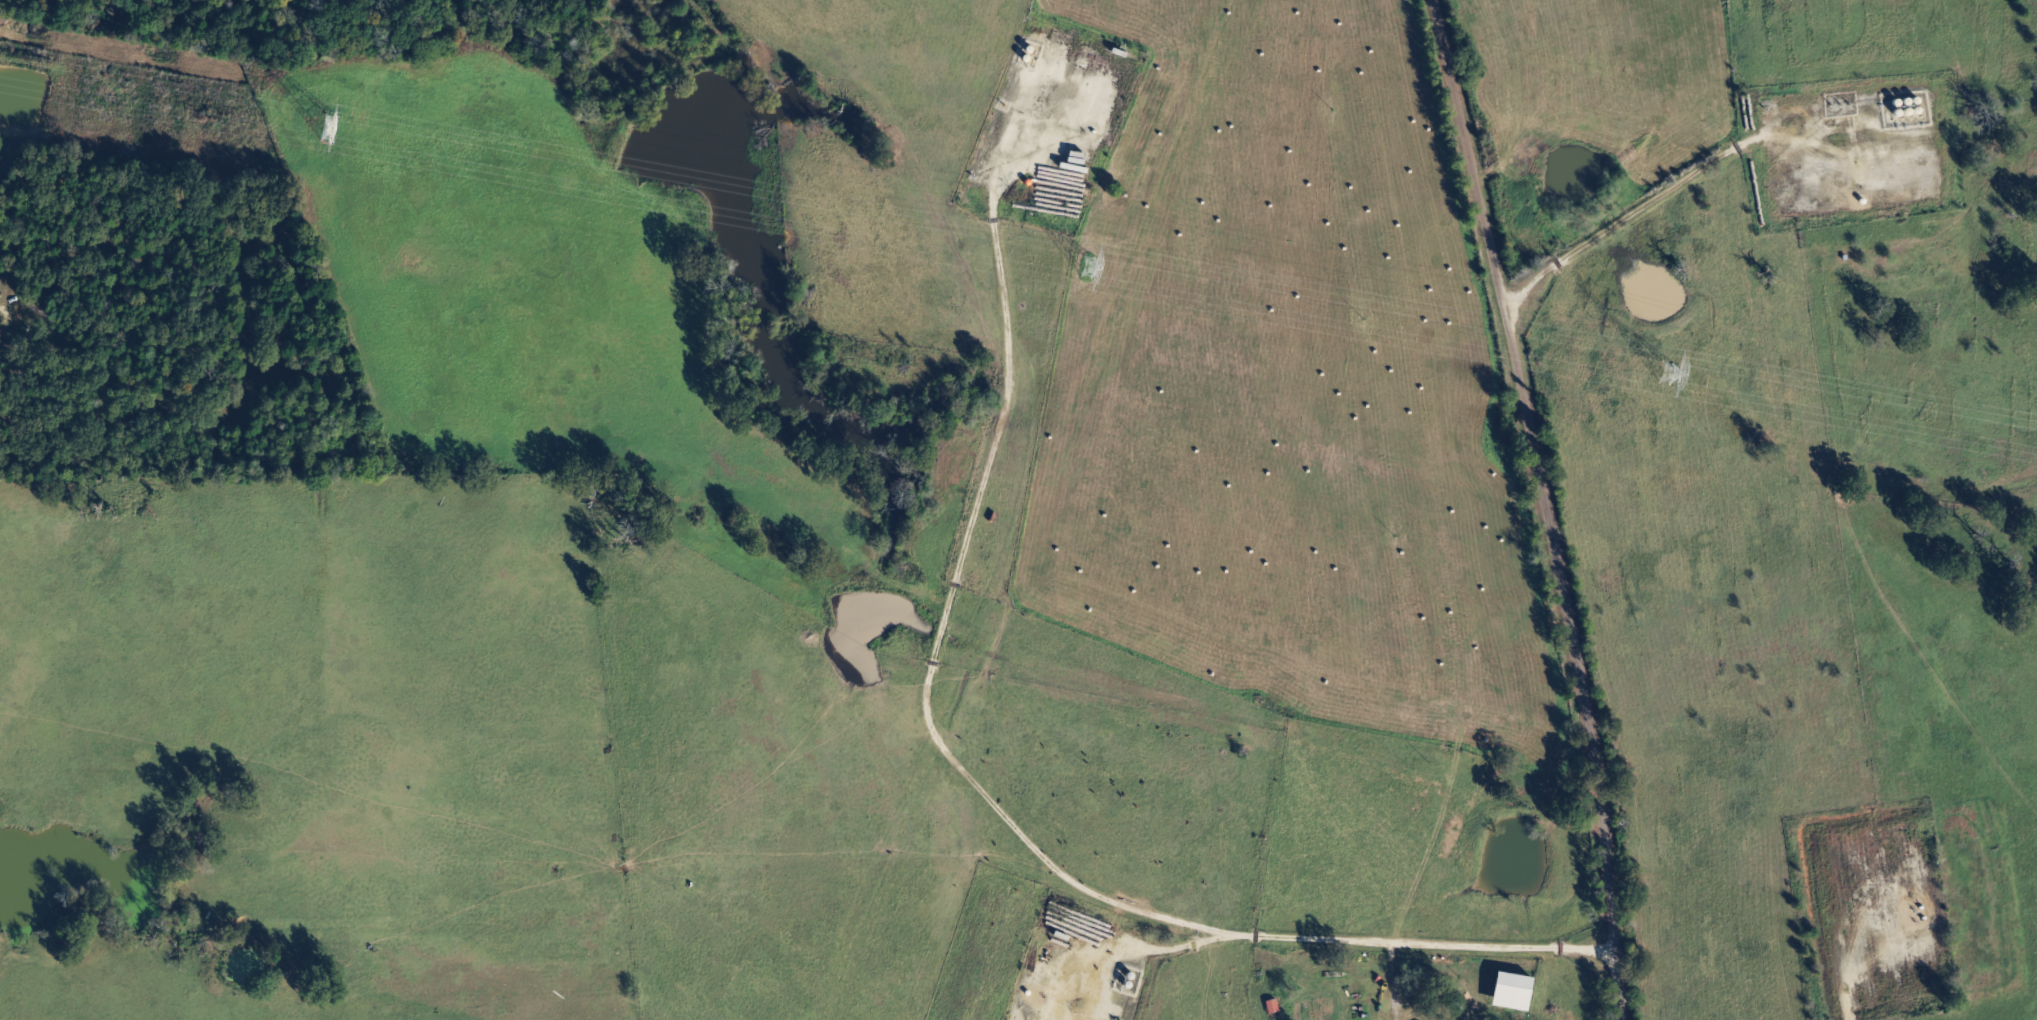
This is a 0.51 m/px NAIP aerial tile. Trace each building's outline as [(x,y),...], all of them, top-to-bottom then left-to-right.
[(1534,1013),(1539,978),(1502,972),(1497,1007),(1534,1013)] [(1271,1016),(1282,1013),(1279,1000),(1268,1003),(1271,1016)]
